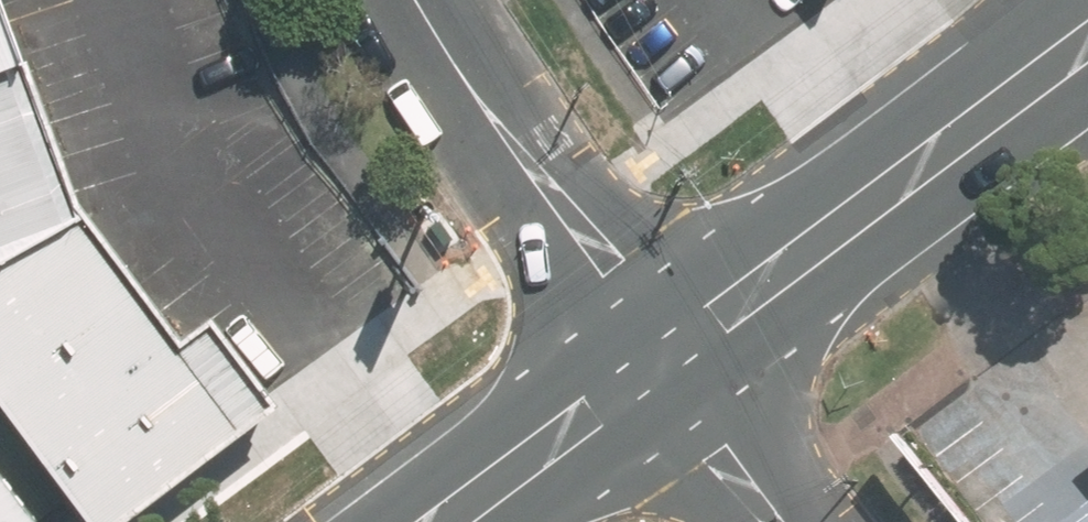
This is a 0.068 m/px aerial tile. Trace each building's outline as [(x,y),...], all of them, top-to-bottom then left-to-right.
[(0,16),(0,367),(81,478),(219,375),(47,154),(0,16)] [(32,458),(0,413),(0,481),(32,458)] [(1043,521),(1087,521),(1087,489),(1043,521)]
